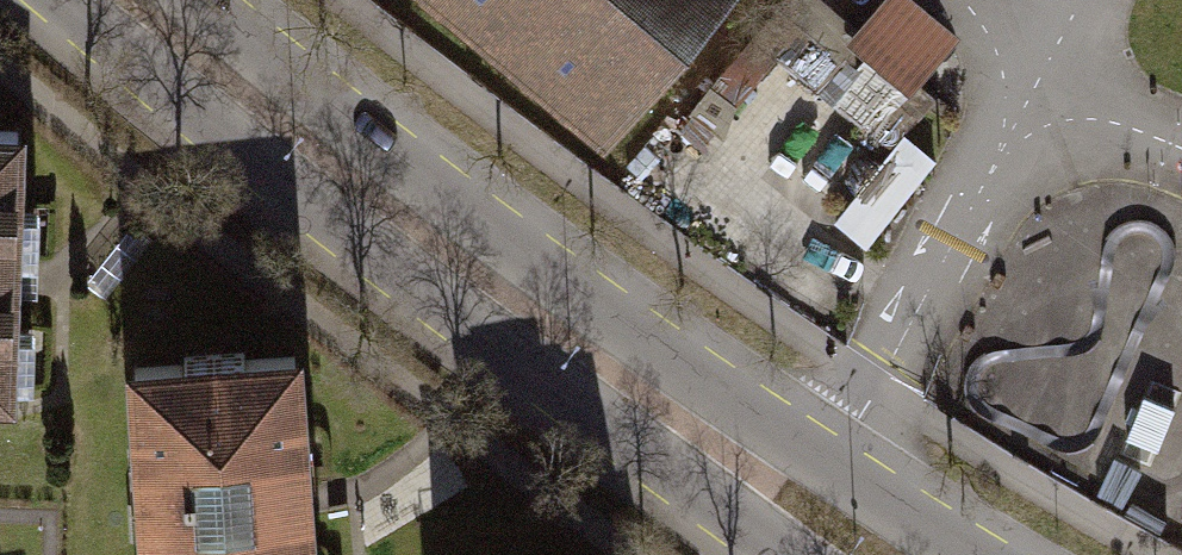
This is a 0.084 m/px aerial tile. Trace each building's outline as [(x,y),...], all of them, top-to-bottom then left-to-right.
[(732,0),(455,0),(620,135),(732,0)] [(923,0),(881,0),(847,40),(910,92),(962,34),(923,0)] [(0,131),(0,403),(9,403),(20,131),(0,131)] [(135,367),(146,554),(310,554),(300,358),(135,367)]
